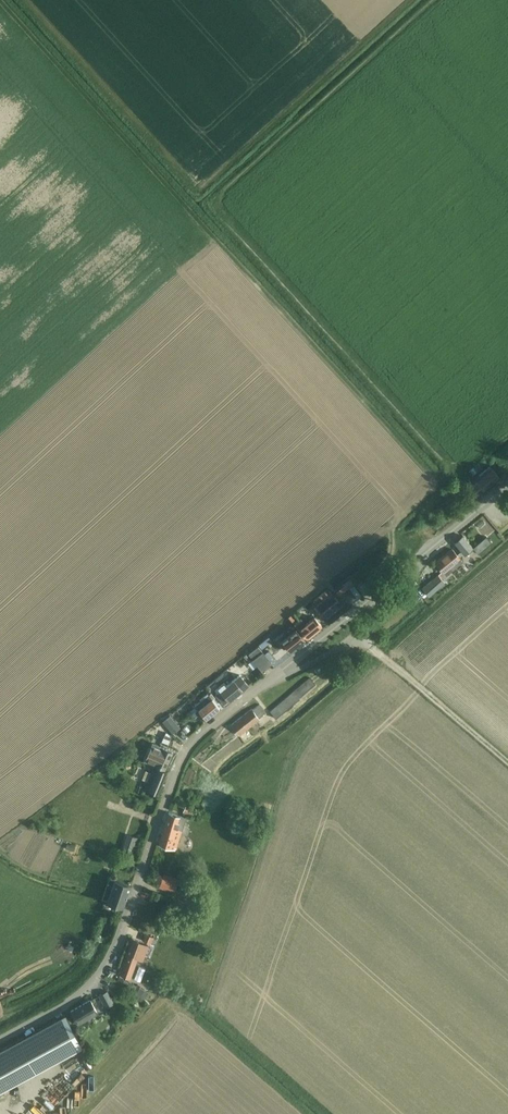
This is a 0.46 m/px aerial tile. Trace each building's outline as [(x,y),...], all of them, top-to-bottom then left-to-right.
[(478,463),(474,466),(478,471),(482,468),(478,463)] [(477,495),(499,477),(489,466),(479,474),(481,477),(470,486),(477,495)] [(464,554),(472,547),(463,536),(455,542),(464,554)] [(485,536),(473,547),(474,549),(478,553),(491,543),(485,536)] [(447,575),(462,562),(452,549),(436,562),(443,571),(447,575)] [(429,595),(443,582),(437,575),(423,588),(429,595)] [(351,580),(335,592),(339,596),(354,584),(351,580)] [(332,592),(315,605),(326,618),(342,606),(332,592)] [(310,601),(304,606),(307,610),(314,605),(310,601)] [(321,626),(314,617),(306,624),(304,622),(297,627),(299,630),(306,638),(321,626)] [(290,651),(304,640),(296,630),(282,641),(282,642),(280,644),(283,648),(285,646),(290,651)] [(258,646),(248,654),(253,660),(258,656),(263,652),(258,646)] [(215,679),(206,686),(211,693),(214,690),(217,693),(215,694),(223,705),(248,685),(239,675),(226,686),(224,683),(219,686),(219,687),(217,685),(225,678),(222,673),(215,679)] [(275,718),(299,698),(298,697),(315,684),(309,677),(269,711),(275,718)] [(217,706),(220,704),(214,697),(204,705),(201,700),(194,705),(205,719),(219,708),(217,706)] [(266,712),(260,704),(252,710),(252,709),(231,725),(239,735),(259,719),(258,718),(266,712)] [(172,734),(180,728),(170,715),(162,722),(172,734)] [(154,745),(146,763),(164,770),(171,753),(154,745)] [(157,794),(167,772),(153,766),(144,789),(157,794)] [(195,770),(187,767),(182,780),(190,784),(195,770)] [(123,774),(120,780),(130,784),(132,778),(123,774)] [(185,805),(182,811),(190,815),(193,809),(185,805)] [(175,849),(185,818),(167,813),(158,844),(175,849)] [(140,838),(127,834),(121,852),(134,856),(140,838)] [(174,890),(178,878),(163,874),(159,886),(174,890)] [(122,907),(130,885),(114,880),(107,902),(122,907)] [(153,944),(155,938),(153,936),(144,933),(142,939),(153,944)] [(125,956),(136,960),(137,957),(141,959),(147,944),(142,942),(132,938),(125,956)] [(129,977),(136,960),(125,956),(119,973),(129,977)] [(129,982),(118,976),(115,982),(125,988),(129,982)] [(129,982),(125,988),(131,992),(132,991),(133,990),(136,985),(129,981),(129,982)] [(144,990),(136,985),(133,990),(132,991),(140,996),(144,990)] [(105,1008),(113,1003),(107,991),(98,996),(105,1008)] [(77,1022),(96,1012),(90,1001),(71,1011),(77,1022)] [(82,1046),(65,1015),(0,1050),(0,1091),(82,1046)]
